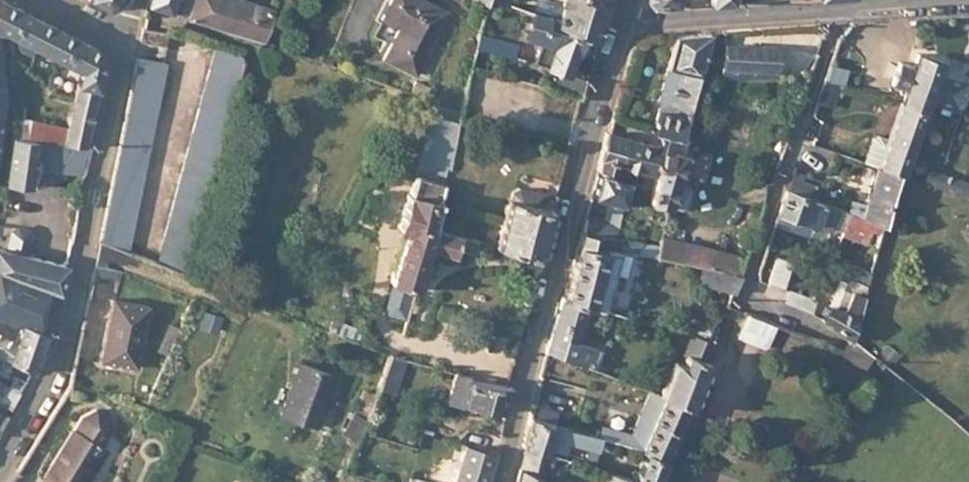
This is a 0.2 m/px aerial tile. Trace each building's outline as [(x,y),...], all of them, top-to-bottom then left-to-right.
[(20,9),(8,3),(3,0),(0,0),(0,32),(4,31),(7,33),(20,9)] [(108,11),(117,7),(118,0),(87,0),(108,11)] [(148,6),(167,12),(171,0),(149,0),(148,6)] [(167,12),(183,18),(189,0),(171,0),(167,12)] [(183,18),(239,35),(257,41),(267,11),(272,0),(261,0),(257,9),(231,0),(189,0),(183,18)] [(379,17),(397,26),(381,57),(413,74),(444,12),(421,0),(387,0),(379,17)] [(563,8),(605,20),(610,5),(612,0),(565,0),(563,8)] [(653,9),(676,7),(678,0),(647,0),(653,9)] [(548,17),(549,18),(559,20),(563,8),(553,4),(548,17)] [(585,39),(597,43),(605,20),(563,8),(559,20),(549,18),(549,19),(547,25),(585,39)] [(24,42),(37,18),(29,13),(20,9),(7,33),(16,38),(24,42)] [(579,55),(585,39),(547,25),(549,19),(534,14),(524,39),(579,55)] [(61,61),(75,37),(61,30),(37,18),(24,42),(35,48),(61,61)] [(169,33),(144,28),(141,42),(166,48),(169,33)] [(725,32),(710,33),(703,57),(722,62),(724,44),(725,32)] [(666,67),(668,68),(698,76),(703,57),(710,33),(690,34),(674,35),(666,67)] [(24,138),(84,145),(105,59),(101,50),(75,37),(61,61),(80,71),(67,129),(26,122),(24,138)] [(24,42),(16,38),(15,42),(15,47),(32,56),(33,51),(35,48),(24,42)] [(499,53),(502,43),(485,38),(484,43),(482,49),(499,53)] [(499,53),(519,58),(522,47),(502,43),(499,53)] [(779,48),(724,44),(722,62),(721,79),(777,84),(779,48)] [(236,50),(218,46),(211,69),(241,78),(243,69),(245,64),(245,59),(243,57),(241,54),(239,52),(236,50)] [(907,89),(902,104),(926,112),(929,103),(957,113),(958,113),(965,90),(959,87),(961,82),(939,75),(943,61),(919,54),(914,67),(900,62),(892,84),(907,89)] [(166,64),(137,58),(135,72),(164,78),(166,64)] [(547,87),(584,96),(587,80),(552,67),(547,87)] [(663,136),(660,149),(664,150),(682,155),(687,141),(681,139),(698,76),(668,68),(663,86),(675,89),(672,104),(662,102),(654,133),(663,136)] [(241,78),(211,69),(208,83),(237,91),(241,78)] [(164,78),(135,72),(132,85),(161,91),(164,78)] [(841,85),(824,81),(818,100),(833,105),(841,85)] [(8,136),(13,136),(16,137),(16,120),(20,120),(19,83),(9,82),(9,87),(9,110),(8,136)] [(237,91),(208,83),(204,94),(234,102),(237,91)] [(161,91),(132,85),(130,95),(159,101),(161,91)] [(234,102),(204,94),(201,107),(230,116),(234,102)] [(159,101),(130,95),(127,109),(157,115),(159,101)] [(889,140),(879,168),(899,174),(905,176),(907,167),(926,112),(902,104),(889,140)] [(197,119),(227,128),(230,116),(201,107),(197,119)] [(438,107),(435,116),(459,123),(459,113),(438,107)] [(124,122),(154,128),(157,115),(127,109),(124,122)] [(433,115),(416,173),(442,181),(446,168),(449,169),(459,123),(435,116),(433,115)] [(197,119),(194,133),(223,142),(227,128),(197,119)] [(124,122),(122,137),(151,143),(154,128),(124,122)] [(194,133),(190,146),(219,155),(223,142),(194,133)] [(618,178),(621,166),(629,140),(607,133),(603,144),(595,171),(600,173),(618,178)] [(16,137),(13,136),(7,181),(8,181),(31,184),(34,167),(85,175),(92,146),(84,145),(24,138),(16,137)] [(119,150),(149,156),(151,143),(122,137),(119,150)] [(874,139),(865,163),(876,167),(879,168),(889,140),(878,137),(874,139)] [(621,166),(656,177),(664,150),(660,149),(629,140),(621,166)] [(812,146),(812,145),(803,142),(796,162),(805,165),(812,146)] [(190,146),(187,158),(215,167),(219,155),(190,146)] [(116,163),(146,169),(149,156),(119,150),(116,163)] [(664,150),(656,177),(649,204),(667,209),(668,208),(675,182),(682,155),(664,150)] [(187,158),(182,172),(211,181),(215,167),(187,158)] [(116,163),(100,242),(125,252),(129,253),(146,169),(116,163)] [(879,168),(876,167),(863,212),(851,208),(849,212),(867,219),(884,225),(899,174),(879,168)] [(905,176),(968,198),(968,184),(929,171),(927,174),(907,167),(905,176)] [(182,172),(157,264),(184,275),(185,273),(211,181),(182,172)] [(473,252),(476,239),(434,226),(443,194),(439,192),(442,181),(416,173),(409,193),(405,192),(395,229),(403,232),(389,280),(395,282),(417,288),(422,270),(425,259),(428,247),(453,254),(455,247),(473,252)] [(607,200),(624,205),(630,181),(618,178),(600,173),(598,179),(593,196),(607,200)] [(800,180),(791,177),(786,190),(808,198),(812,184),(800,180)] [(675,182),(668,208),(679,211),(685,208),(689,191),(686,186),(675,182)] [(553,209),(554,208),(542,196),(517,190),(509,192),(507,203),(505,202),(495,246),(540,260),(543,261),(557,209),(553,209)] [(808,198),(786,190),(779,212),(831,229),(838,209),(808,198)] [(602,225),(620,228),(624,205),(607,200),(602,225)] [(884,225),(867,219),(864,228),(882,233),(884,225)] [(584,232),(618,238),(620,228),(602,225),(586,222),(584,232)] [(13,230),(7,250),(27,255),(32,236),(29,230),(19,227),(13,230)] [(643,244),(618,238),(584,232),(583,232),(576,263),(566,300),(587,306),(605,311),(610,286),(620,288),(622,279),(612,277),(617,252),(640,256),(643,244)] [(100,242),(96,262),(121,272),(125,252),(100,242)] [(657,246),(653,261),(707,270),(708,270),(710,271),(714,257),(657,246)] [(67,266),(27,255),(7,250),(0,248),(0,270),(63,293),(67,266)] [(740,277),(746,260),(714,253),(714,257),(710,271),(740,277)] [(792,263),(779,257),(768,282),(782,288),(792,263)] [(425,259),(422,270),(428,272),(432,261),(425,259)] [(63,293),(0,270),(0,315),(19,321),(46,332),(45,323),(59,299),(63,296),(63,293)] [(734,291),(740,277),(710,271),(708,270),(707,270),(704,284),(734,291)] [(94,273),(89,295),(114,299),(116,300),(120,278),(94,273)] [(836,279),(828,307),(837,311),(845,282),(836,279)] [(828,307),(822,318),(851,342),(864,298),(867,286),(846,280),(845,282),(837,311),(828,307)] [(410,311),(417,288),(395,282),(389,305),(410,311)] [(784,303),(810,314),(815,301),(789,291),(784,303)] [(116,300),(114,299),(102,357),(138,365),(150,307),(116,300)] [(587,306),(566,300),(563,299),(558,316),(547,352),(589,368),(596,348),(577,340),(587,306)] [(697,329),(701,338),(713,341),(720,325),(707,320),(700,322),(697,329)] [(46,332),(19,321),(12,343),(0,335),(0,352),(1,353),(33,371),(46,332)] [(173,341),(176,332),(168,327),(164,337),(173,341)] [(701,338),(689,334),(682,352),(685,353),(681,362),(672,359),(658,394),(687,406),(691,408),(711,362),(706,359),(713,341),(701,338)] [(167,353),(171,346),(173,341),(164,337),(158,349),(167,353)] [(864,371),(874,359),(852,342),(842,354),(864,371)] [(652,373),(661,377),(672,353),(662,348),(652,373)] [(407,363),(409,358),(389,353),(378,387),(392,391),(401,363),(407,363)] [(337,376),(300,363),(281,412),(317,425),(337,376)] [(512,387),(507,386),(471,375),(472,372),(456,368),(456,370),(448,399),(464,404),(465,401),(505,414),(512,387)] [(20,395),(28,381),(16,375),(9,387),(20,395)] [(20,395),(9,387),(0,380),(0,397),(1,398),(3,403),(13,409),(20,395)] [(356,440),(357,437),(360,429),(374,398),(363,392),(345,435),(356,440)] [(654,393),(651,392),(648,399),(663,405),(645,441),(641,450),(645,451),(666,458),(687,406),(658,394),(654,393)] [(83,416),(74,431),(102,448),(108,435),(110,419),(96,410),(83,416)] [(599,437),(531,416),(528,426),(525,440),(556,450),(564,452),(568,441),(599,451),(601,443),(608,446),(610,440),(599,437)] [(368,440),(370,432),(360,429),(357,437),(368,440)] [(602,429),(599,437),(610,440),(615,442),(630,446),(633,437),(609,429),(608,432),(602,429)] [(74,431),(72,430),(44,476),(54,481),(80,481),(102,448),(74,431)] [(645,441),(633,437),(630,446),(641,450),(645,441)] [(556,450),(525,440),(523,445),(528,447),(555,455),(556,450)] [(498,454),(467,444),(455,481),(489,481),(498,454)] [(528,447),(525,458),(522,469),(546,480),(550,481),(558,481),(565,457),(555,455),(528,447)] [(666,458),(645,451),(637,481),(656,481),(666,458)] [(522,469),(518,481),(545,481),(546,480),(522,469)] [(632,481),(633,479),(613,472),(611,481),(635,481),(632,481)]
